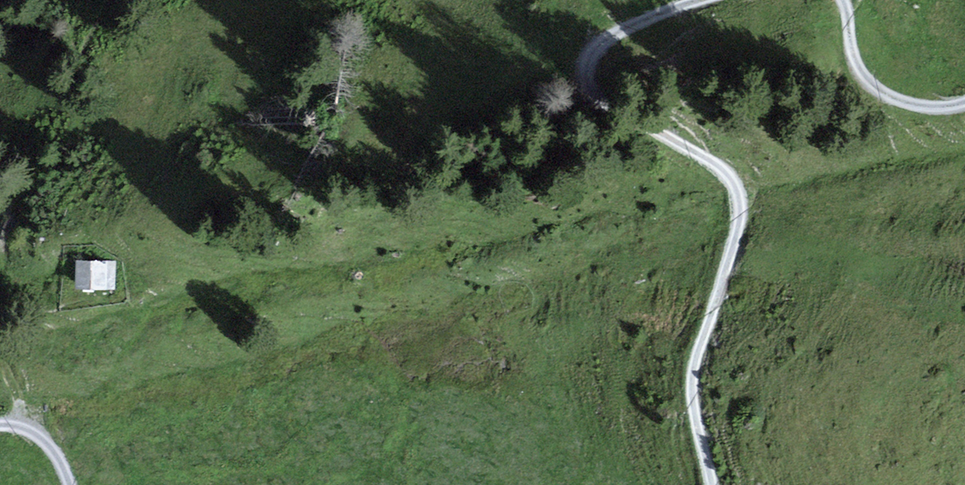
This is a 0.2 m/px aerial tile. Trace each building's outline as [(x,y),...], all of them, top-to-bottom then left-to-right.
[(74,257),(76,288),(121,286),(120,254),(74,257)]
